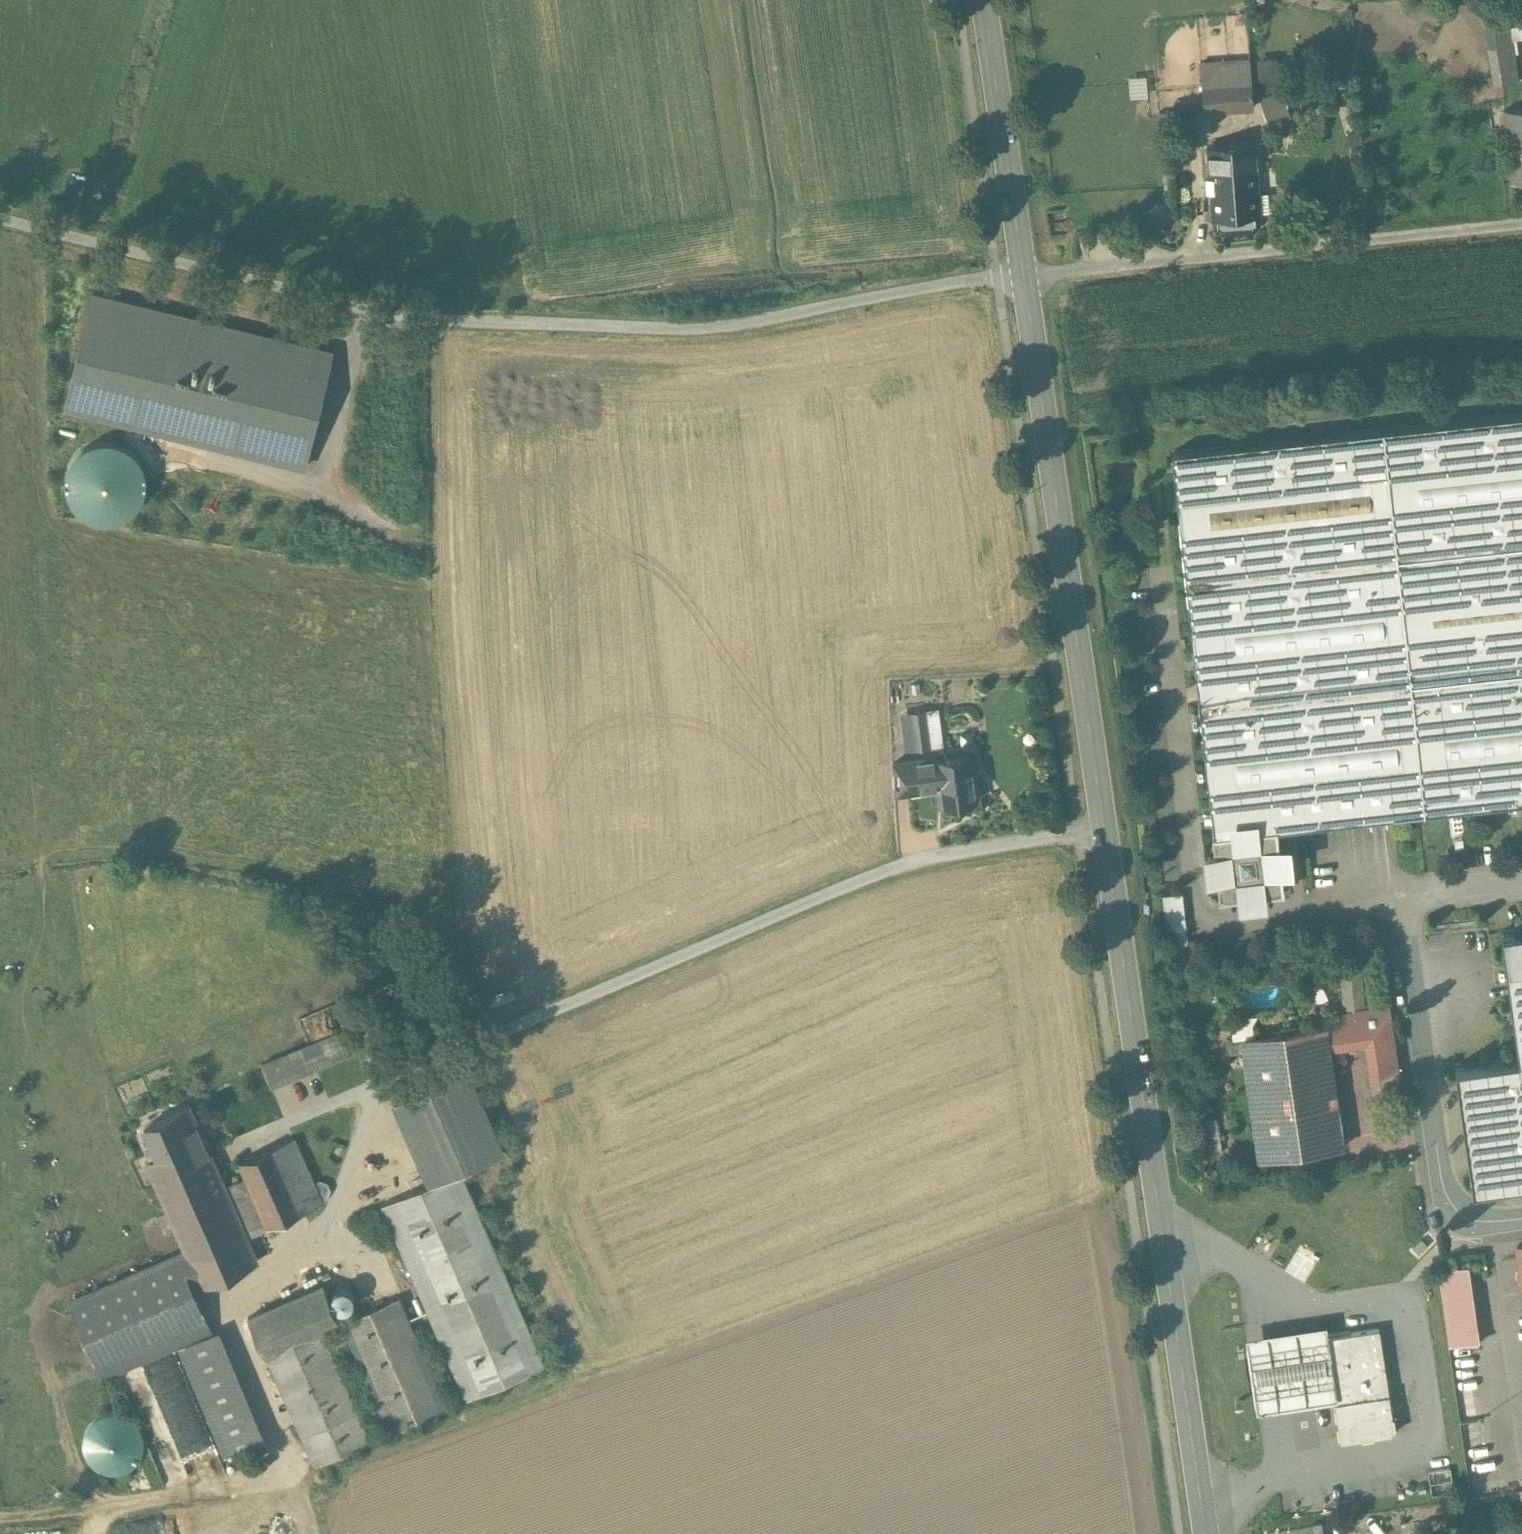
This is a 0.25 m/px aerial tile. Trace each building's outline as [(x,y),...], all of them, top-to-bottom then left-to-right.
[(1494,84),(1516,81),(1508,19),(1485,22),(1494,84)] [(1234,78),(1236,107),(1253,106),(1251,77),(1234,78)] [(1236,107),(1234,78),(1203,81),(1205,110),(1236,107)] [(1505,110),(1512,183),(1521,182),(1521,108),(1505,110)] [(1255,144),(1207,147),(1212,217),(1214,217),(1258,214),(1259,214),(1255,144)] [(1258,214),(1214,217),(1215,228),(1220,233),(1254,230),(1258,225),(1258,214)] [(90,292),(63,408),(305,465),(332,350),(90,292)] [(1172,451),(1213,833),(1213,834),(1277,828),(1521,801),(1521,413),(1172,451)] [(70,498),(79,510),(93,519),(110,521),(126,516),(138,505),(146,490),(147,475),(141,460),(131,448),(116,441),(100,440),(86,446),(74,456),(68,469),(66,484),(70,498)] [(937,709),(925,710),(930,747),(942,746),(937,709)] [(925,710),(910,712),(915,749),(930,747),(925,710)] [(936,760),(935,760),(939,787),(941,804),(977,799),(971,755),(936,760)] [(936,756),(905,761),(909,789),(908,789),(909,791),(939,787),(935,760),(936,760),(936,756)] [(905,761),(892,762),(894,791),(895,791),(895,793),(897,793),(897,791),(907,790),(907,791),(909,791),(908,789),(909,789),(905,761)] [(1277,828),(1213,834),(1213,833),(1212,833),(1219,898),(1284,891),(1277,828)] [(1167,944),(1185,944),(1185,892),(1167,892),(1167,944)] [(1500,931),(1505,968),(1521,966),(1521,928),(1500,931)] [(1361,1001),(1360,966),(1339,967),(1341,1002),(1361,1001)] [(1505,968),(1518,1056),(1455,1066),(1472,1187),(1521,1180),(1521,966),(1505,968)] [(1324,1025),(1243,1036),(1260,1157),(1342,1146),(1324,1025)] [(346,1028),(298,1049),(308,1071),(355,1051),(346,1028)] [(298,1049),(261,1064),(271,1087),(308,1071),(298,1049)] [(467,1070),(394,1102),(429,1183),(460,1170),(461,1170),(503,1152),(467,1070)] [(189,1105),(144,1125),(158,1156),(146,1161),(156,1183),(212,1158),(189,1105)] [(293,1138),(277,1145),(305,1210),(321,1203),(293,1138)] [(277,1145),(239,1161),(246,1177),(265,1221),(267,1226),(305,1210),(277,1145)] [(212,1158),(156,1183),(185,1251),(200,1285),(257,1261),(244,1230),(242,1226),(241,1226),(224,1186),(212,1158)] [(429,1183),(381,1204),(466,1399),(545,1365),(461,1170),(460,1170),(429,1183)] [(224,1186),(241,1226),(242,1226),(244,1230),(265,1221),(246,1177),(224,1186)] [(185,1251),(70,1301),(95,1359),(202,1312),(192,1289),(200,1285),(185,1251)] [(1437,1266),(1449,1346),(1477,1342),(1465,1262),(1437,1266)] [(323,1285),(248,1317),(265,1355),(266,1355),(323,1331),(340,1323),(323,1285)] [(352,1303),(353,1298),(352,1294),(350,1291),(346,1289),(342,1288),(338,1289),(335,1291),(332,1295),(332,1299),(332,1303),(335,1306),(338,1309),(343,1309),(347,1309),(350,1306),(352,1303)] [(400,1297),(341,1322),(349,1341),(389,1432),(447,1407),(400,1297)] [(323,1331),(266,1355),(301,1435),(358,1411),(331,1349),(326,1339),(323,1331)] [(345,1331),(326,1339),(331,1349),(349,1341),(345,1331)] [(1329,1340),(1328,1331),(1246,1343),(1257,1418),(1335,1407),(1341,1447),(1396,1439),(1380,1333),(1329,1340)] [(211,1333),(180,1346),(226,1456),(258,1442),(235,1386),(211,1333)] [(358,1411),(301,1435),(314,1465),(370,1440),(358,1411)] [(141,1453),(143,1442),(141,1430),(134,1421),(124,1414),(113,1412),(101,1415),(92,1421),(85,1431),(83,1443),(86,1454),(93,1464),(102,1470),(114,1472),(125,1470),(135,1463),(141,1453)] [(1308,1533),(1324,1533),(1324,1521),(1308,1521),(1308,1533)]
